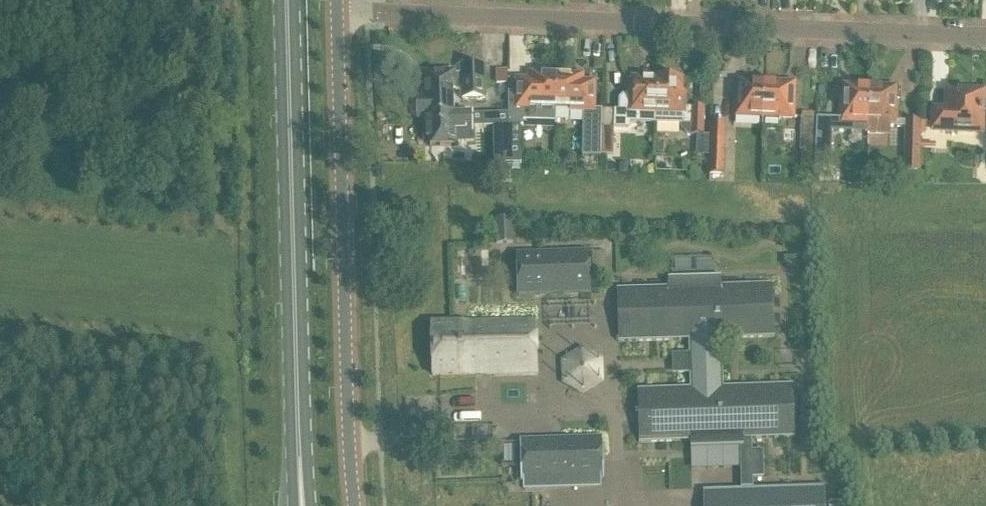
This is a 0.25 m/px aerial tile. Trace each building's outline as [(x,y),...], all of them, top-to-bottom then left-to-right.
[(418,105),(418,114),(419,114),(426,119),(426,118),(453,117),(453,116),(453,92),(463,92),(463,101),(485,101),(485,68),(462,68),(463,75),(431,76),(431,74),(430,74),(429,76),(426,80),(425,80),(425,81),(427,81),(427,90),(426,90),(426,99),(424,99),(424,100),(422,100),(419,105),(418,105)] [(529,96),(509,95),(509,109),(510,115),(510,125),(521,125),(524,125),(524,120),(555,121),(556,109),(557,75),(543,74),(543,77),(533,77),(532,96),(529,96)] [(557,75),(556,109),(570,109),(569,112),(583,113),(582,157),(601,157),(601,156),(602,129),(603,126),(603,111),(593,111),(594,79),(582,79),(571,79),(571,75),(557,75)] [(657,113),(657,124),(693,126),(692,135),(704,136),(705,109),(687,108),(688,95),(682,95),(683,81),(673,81),(671,78),(664,78),(662,80),(658,80),(658,82),(657,113)] [(602,129),(601,156),(614,156),(614,129),(627,130),(630,130),(630,124),(637,124),(657,125),(657,124),(657,113),(658,82),(634,81),(633,93),(628,93),(627,112),(614,111),(603,111),(603,126),(602,129)] [(763,117),(764,86),(762,85),(759,82),(753,81),(750,85),(740,84),(739,97),(736,97),(735,116),(763,117)] [(791,130),(793,100),(793,86),(779,87),(776,82),(770,83),(767,86),(764,86),(763,129),(791,130)] [(869,134),(870,90),(866,90),(864,88),(857,88),(856,89),(845,89),(844,102),(841,102),(839,133),(869,134)] [(919,173),(919,157),(920,124),(898,123),(898,105),(894,104),(894,91),(884,91),(882,88),(875,88),(873,90),(870,90),(869,134),(890,135),(891,129),(906,129),(905,156),(904,173),(919,173)] [(946,132),(948,132),(956,132),(981,133),(983,94),(979,94),(976,92),(968,91),(965,94),(947,93),(947,112),(934,112),(933,131),(946,132)] [(453,117),(426,118),(426,119),(426,138),(431,144),(441,144),(441,147),(452,146),(452,143),(473,143),(472,129),(495,128),(495,165),(522,165),(521,125),(510,125),(510,115),(453,116),(453,117)] [(815,160),(816,120),(801,119),(800,151),(802,151),(801,171),(815,172),(815,160)] [(725,143),(711,143),(710,176),(724,176),(725,143)] [(621,165),(620,173),(630,173),(630,165),(621,165)] [(511,172),(499,172),(499,184),(511,184),(511,172)] [(497,244),(513,244),(512,220),(496,220),(497,244)] [(518,295),(590,293),(589,253),(517,255),(518,295)] [(637,390),(639,444),(692,442),(692,450),(745,448),(745,440),(797,439),(796,385),(726,388),(724,340),(777,338),(775,285),(723,286),(722,278),(669,280),(669,288),(617,290),(619,343),(689,341),(690,389),(637,390)] [(431,324),(433,376),(537,373),(535,321),(431,324)] [(583,396),(604,383),(603,358),(582,347),(561,361),(562,385),(583,396)] [(601,439),(521,442),(523,482),(603,479),(601,439)] [(753,479),(764,479),(764,452),(752,453),(752,440),(745,440),(745,448),(739,449),(741,491),(717,492),(718,505),(825,505),(825,489),(753,491),(753,479)]
